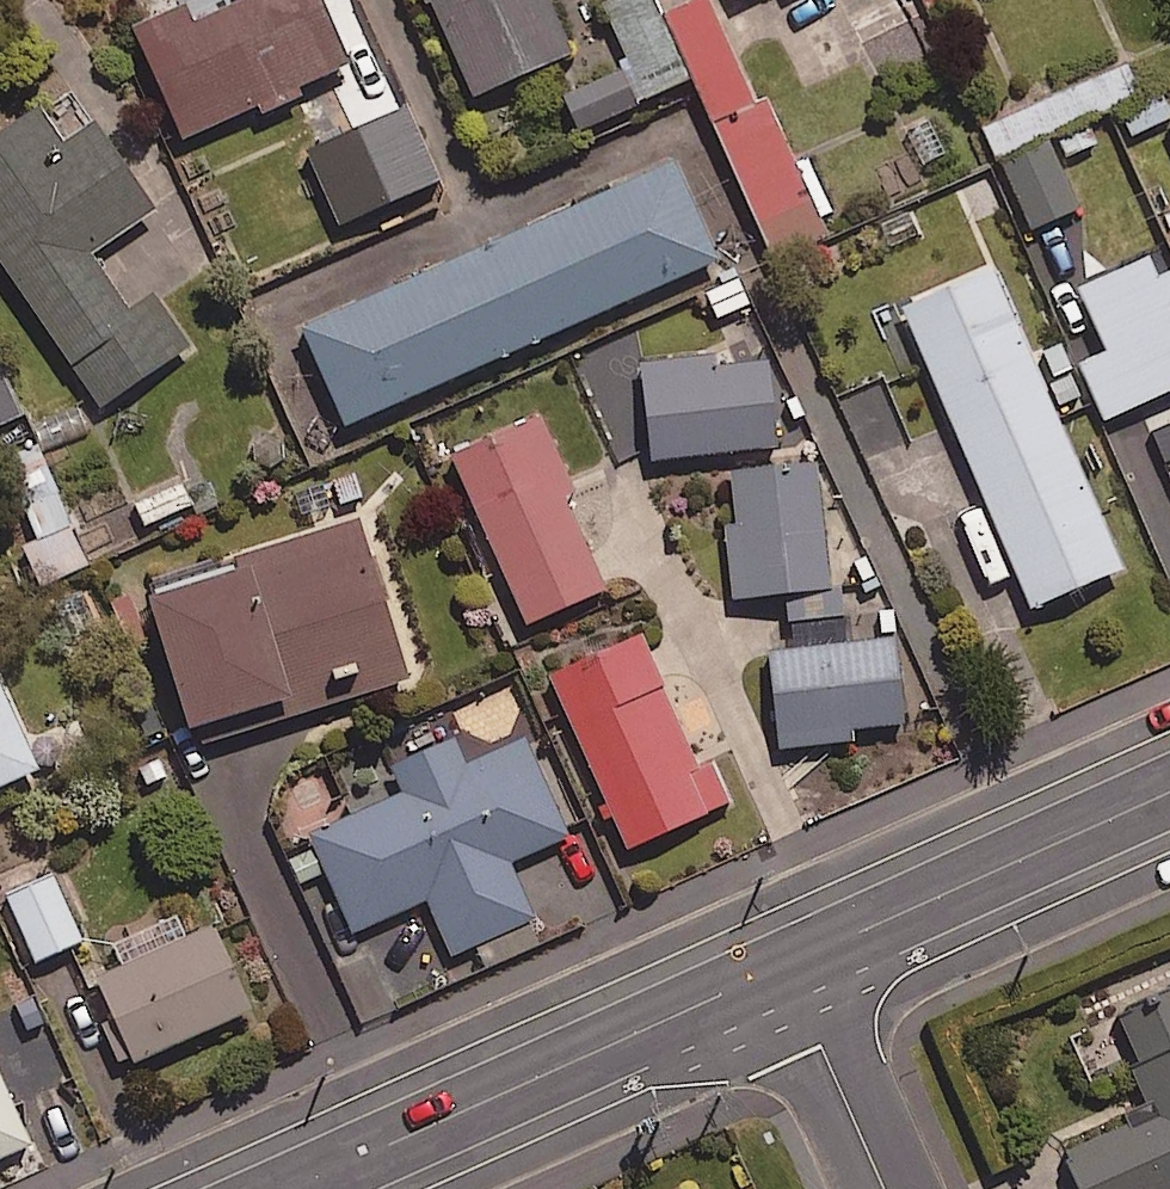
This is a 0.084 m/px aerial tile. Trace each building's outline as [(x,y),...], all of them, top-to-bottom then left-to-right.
[(263,118),(303,100),(296,82),(346,60),(320,0),(248,0),(197,22),(188,2),(136,25),(183,132),(255,100),(263,118)] [(472,90),(569,47),(548,0),(432,0),(472,90)] [(649,0),(604,0),(602,1),(646,94),(685,75),(649,0)] [(708,0),(688,0),(664,11),(774,252),(825,229),(764,95),(753,100),(708,0)] [(423,137),(387,58),(348,76),(384,154),(423,137)] [(638,100),(623,65),(564,90),(579,126),(638,100)] [(1081,201),(1034,103),(985,126),(1032,225),(1081,201)] [(38,104),(0,129),(0,257),(96,402),(188,341),(154,289),(127,307),(88,249),(152,207),(96,122),(63,143),(38,104)] [(717,255),(674,158),(300,322),(343,419),(717,255)] [(1158,271),(1149,252),(1079,283),(1108,347),(1080,360),(1104,414),(1169,385),(1169,266),(1158,271)] [(750,303),(730,261),(697,277),(717,319),(750,303)] [(1057,413),(1089,400),(1063,340),(1031,353),(993,263),(903,301),(1030,601),(1120,563),(1057,413)] [(26,403),(0,349),(0,415),(26,403)] [(713,363),(712,353),(642,358),(648,452),(773,444),(767,359),(713,363)] [(571,484),(541,416),(478,444),(470,424),(446,434),(526,618),(603,585),(561,489),(571,484)] [(787,617),(843,612),(841,584),(830,585),(818,458),(732,466),(737,517),(726,518),(733,591),(784,587),(787,617)] [(191,503),(182,478),(131,497),(141,522),(191,503)] [(410,674),(357,516),(145,585),(189,718),(290,685),(299,711),(410,674)] [(89,562),(70,520),(17,545),(37,587),(89,562)] [(626,842),(736,794),(719,755),(697,764),(638,630),(550,669),(626,842)] [(903,718),(894,636),(770,649),(780,744),(852,736),(851,724),(903,718)] [(38,764),(0,680),(0,781),(38,764)] [(425,895),(452,950),(534,911),(509,859),(575,828),(529,731),(468,760),(455,733),(393,762),(404,787),(309,833),(355,928),(425,895)] [(80,937),(52,871),(7,891),(34,956),(80,937)] [(176,937),(167,914),(113,936),(124,961),(96,973),(131,1055),(249,1006),(213,921),(176,937)] [(540,944),(530,921),(476,945),(487,968),(540,944)] [(28,1140),(12,1102),(51,1086),(5,979),(0,981),(0,1152),(28,1140)] [(1116,1010),(1139,1061),(1132,1064),(1152,1109),(1062,1150),(1080,1188),(1169,1188),(1169,986),(1116,1010)]
